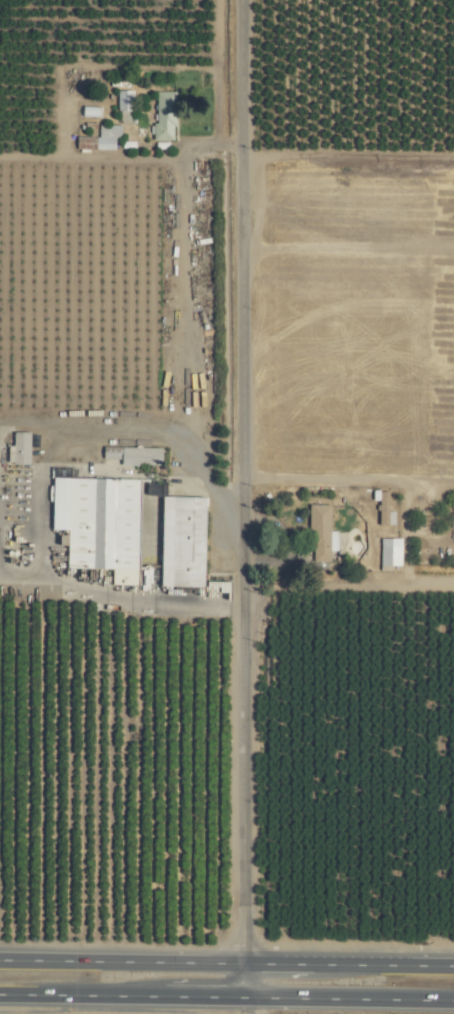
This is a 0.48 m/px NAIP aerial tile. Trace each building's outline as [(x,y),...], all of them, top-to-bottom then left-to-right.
[(132,90),(117,90),(116,123),(131,123),(132,90)] [(173,92),(154,91),(153,141),(173,141),(173,92)] [(114,150),(114,139),(121,139),(120,125),(97,125),(98,136),(75,137),(76,150),(114,150)] [(29,432),(12,431),(11,464),(28,464),(29,432)] [(160,465),(160,447),(120,446),(119,463),(160,465)] [(138,478),(51,476),(50,529),(66,530),(65,567),(110,568),(109,584),(136,585),(138,478)] [(376,524),(393,524),(393,511),(386,511),(387,492),(377,491),(376,524)] [(204,496),(161,495),(159,586),(202,587),(204,496)] [(308,504),(307,560),(329,561),(329,550),(336,550),(336,530),(329,530),(329,504),(308,504)] [(400,565),(400,538),(379,538),(379,569),(392,569),(392,565),(400,565)]
